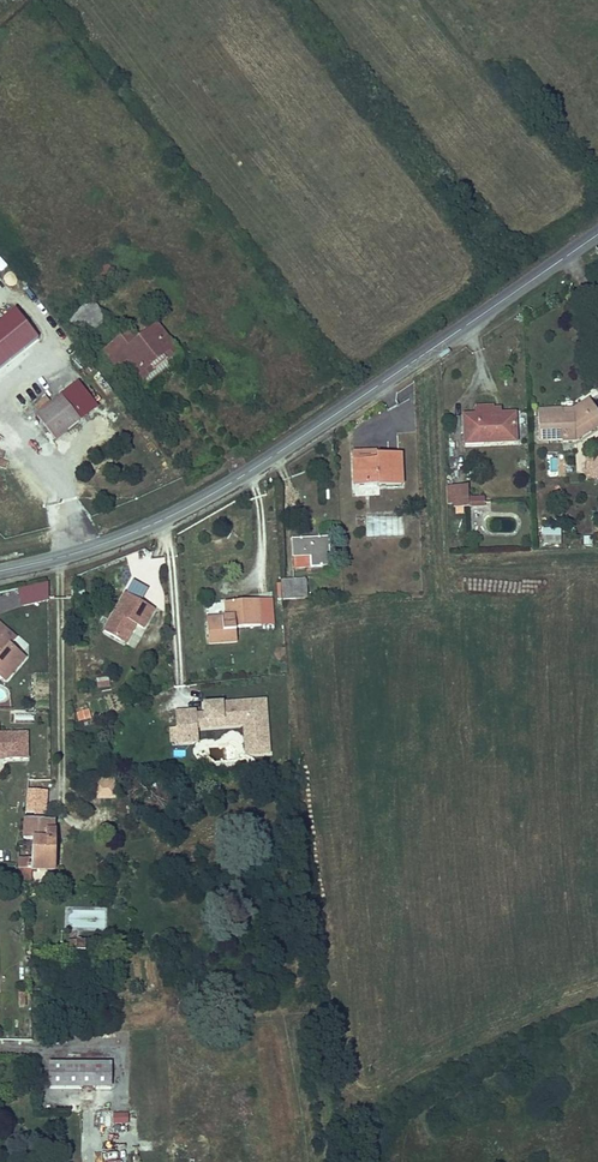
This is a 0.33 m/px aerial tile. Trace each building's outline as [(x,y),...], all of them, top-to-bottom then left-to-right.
[(0,274),(9,266),(0,256),(0,274)] [(94,299),(69,319),(84,337),(108,318),(94,299)] [(40,338),(17,308),(0,321),(0,370),(40,338)] [(116,324),(89,346),(105,364),(116,354),(129,370),(163,342),(141,317),(122,332),(116,324)] [(48,383),(31,396),(50,419),(65,407),(48,383)] [(50,419),(31,396),(23,403),(41,426),(50,419)] [(591,432),(597,427),(597,397),(591,401),(582,401),(582,406),(578,406),(577,400),(554,403),(557,430),(579,429),(579,433),(591,432)] [(529,435),(528,407),(482,408),(482,436),(529,435)] [(31,439),(38,451),(49,445),(42,433),(31,439)] [(371,453),(393,452),(393,448),(392,443),(371,444),(371,453)] [(392,479),(418,479),(417,448),(393,448),(393,452),(371,453),(372,477),(389,478),(392,479)] [(597,479),(597,449),(585,450),(587,480),(597,479)] [(547,476),(566,475),(565,453),(547,454),(547,476)] [(485,477),(471,477),(472,496),(472,499),(486,500),(486,489),(485,477)] [(447,506),(456,506),(456,485),(447,485),(447,506)] [(503,489),(486,489),(486,500),(503,499),(503,489)] [(367,517),(367,535),(403,535),(403,516),(367,517)] [(543,528),(543,543),(561,544),(562,529),(543,528)] [(310,550),(328,550),(328,559),(346,558),(344,530),(308,530),(310,550)] [(299,592),(314,591),(313,575),(298,574),(299,592)] [(179,604),(153,583),(125,618),(141,630),(152,616),(163,624),(179,604)] [(20,605),(50,601),(48,584),(18,587),(20,605)] [(237,608),(236,614),(223,615),(224,636),(250,634),(250,620),(275,619),(274,606),(274,592),(241,593),(241,607),(237,608)] [(0,605),(0,619),(1,617),(16,630),(23,622),(1,604),(0,605)] [(285,605),(274,606),(275,619),(286,618),(285,605)] [(2,651),(0,654),(0,657),(12,667),(32,644),(16,630),(1,617),(0,619),(0,650),(2,651)] [(96,679),(98,687),(110,684),(108,676),(96,679)] [(222,699),(223,709),(224,716),(241,715),(241,723),(262,722),(263,739),(285,738),(283,695),(222,699)] [(1,707),(0,707),(0,742),(5,742),(6,747),(30,747),(31,717),(2,716),(1,707)] [(214,733),(213,724),(213,710),(212,708),(191,710),(192,735),(214,733)] [(90,709),(76,711),(77,721),(91,719),(90,709)] [(223,709),(213,710),(213,724),(241,723),(241,715),(224,716),(223,709)] [(192,735),(191,726),(184,726),(185,742),(192,741),(192,735)] [(263,739),(264,751),(285,751),(285,738),(263,739)] [(96,781),(95,799),(116,799),(116,781),(96,781)] [(27,815),(26,837),(35,837),(36,853),(21,854),(21,858),(20,877),(28,878),(36,875),(37,866),(55,866),(56,841),(60,840),(60,827),(56,826),(56,813),(33,812),(32,815),(27,815)] [(70,951),(87,951),(87,939),(70,939),(70,951)] [(117,1056),(53,1056),(53,1081),(117,1082),(117,1056)] [(127,1110),(101,1110),(101,1119),(127,1119),(127,1110)] [(104,1142),(104,1150),(124,1151),(125,1143),(104,1142)]
